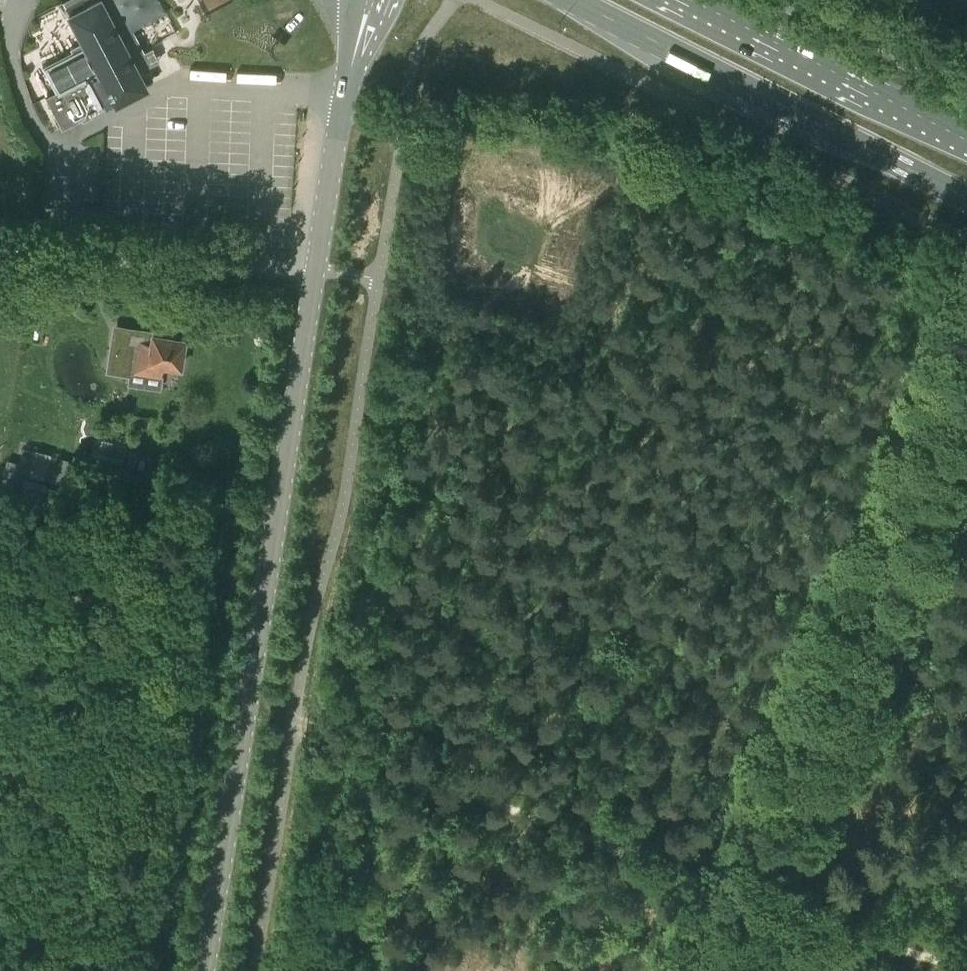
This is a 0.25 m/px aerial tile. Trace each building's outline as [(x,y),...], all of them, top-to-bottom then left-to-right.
[(71,118),(105,100),(107,105),(116,101),(116,102),(146,86),(131,57),(144,51),(116,0),(67,0),(63,2),(84,41),(71,48),(73,52),(43,67),(71,118)] [(168,18),(156,19),(159,40),(171,38),(168,18)] [(269,80),(270,70),(229,69),(228,79),(269,80)] [(128,133),(111,132),(109,162),(127,163),(128,133)] [(185,339),(117,328),(110,368),(160,376),(162,364),(181,367),(185,339)]
